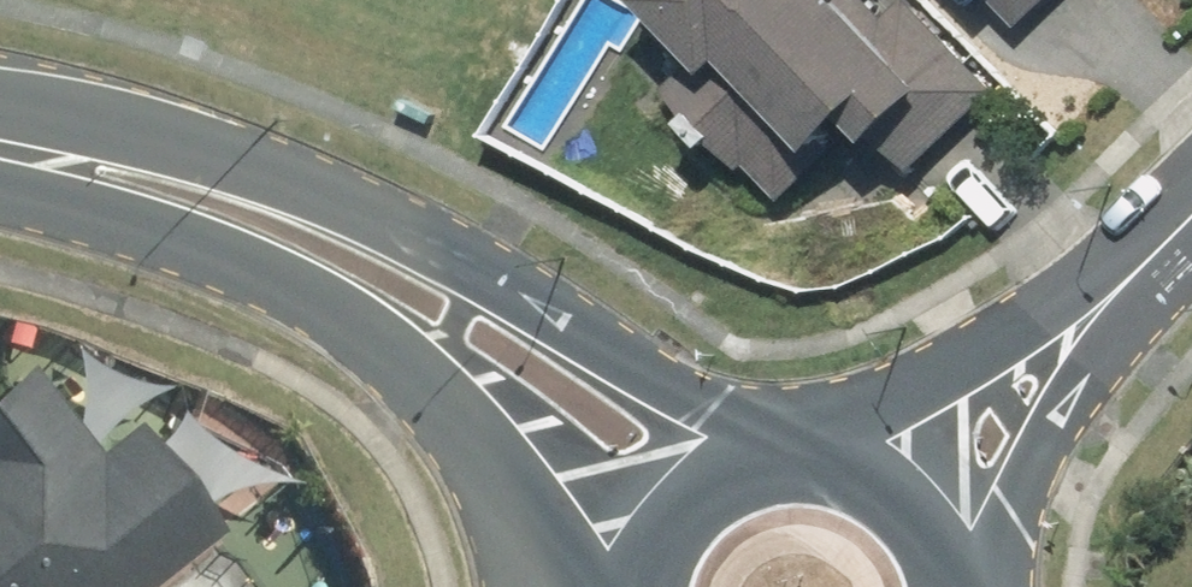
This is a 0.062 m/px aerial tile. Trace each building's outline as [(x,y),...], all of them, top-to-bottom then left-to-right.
[(681,11),(662,27),(690,60),(668,79),(723,145),(738,132),(794,199),(877,130),(918,178),(1008,102),(923,0),(917,0),(891,21),(873,0),(672,0),(681,11)] [(1038,25),(1065,0),(1014,0),(1038,25)] [(211,523),(134,427),(94,459),(25,371),(0,389),(0,586),(131,586),(211,523)]
